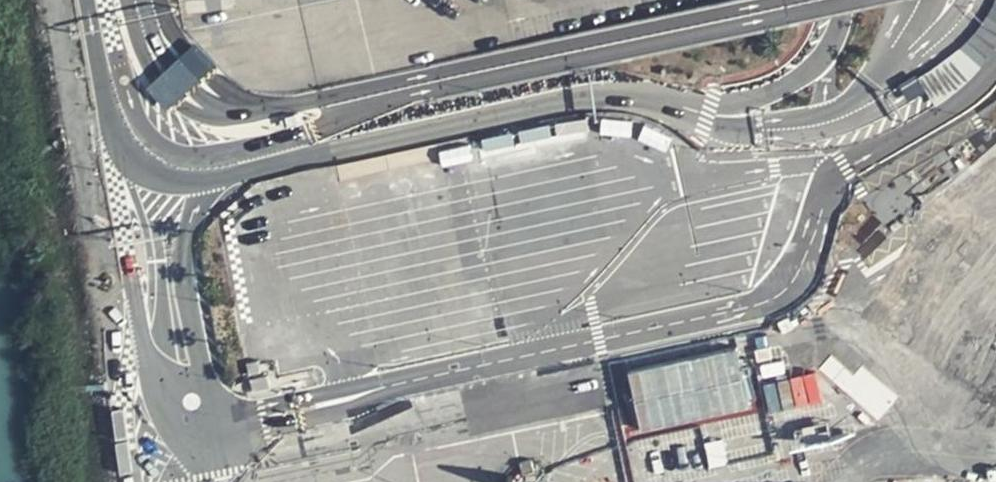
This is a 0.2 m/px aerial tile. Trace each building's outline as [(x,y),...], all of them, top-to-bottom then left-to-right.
[(171,67),(151,86),(170,106),(189,87),(210,67),(191,48),(171,67)] [(863,311),(995,393),(995,107),(863,311)]
